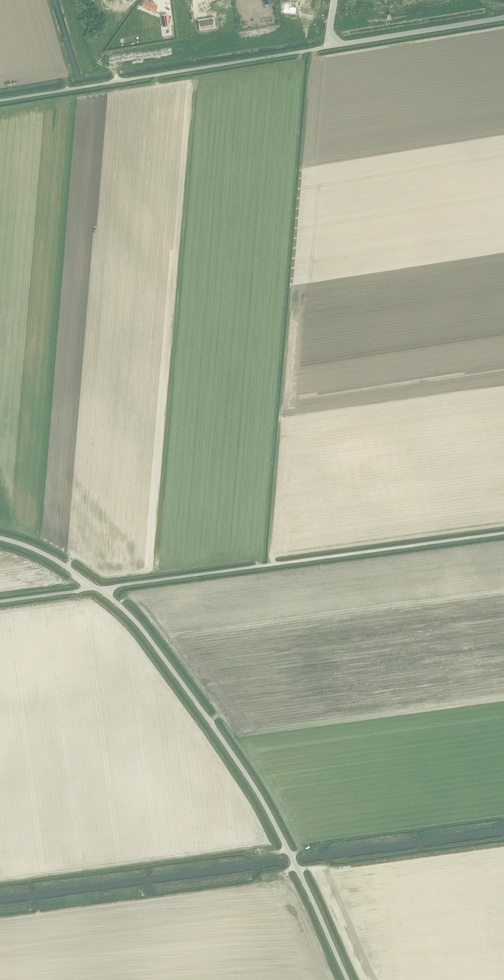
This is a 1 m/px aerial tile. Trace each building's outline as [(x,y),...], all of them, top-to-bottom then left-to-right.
[(142,6),(155,11),(158,5),(154,4),(155,2),(150,0),(145,0),(142,6)] [(289,5),(285,4),(284,12),(295,13),(295,9),(289,8),(289,5)] [(213,18),(200,20),(201,28),(214,26),(213,18)]
